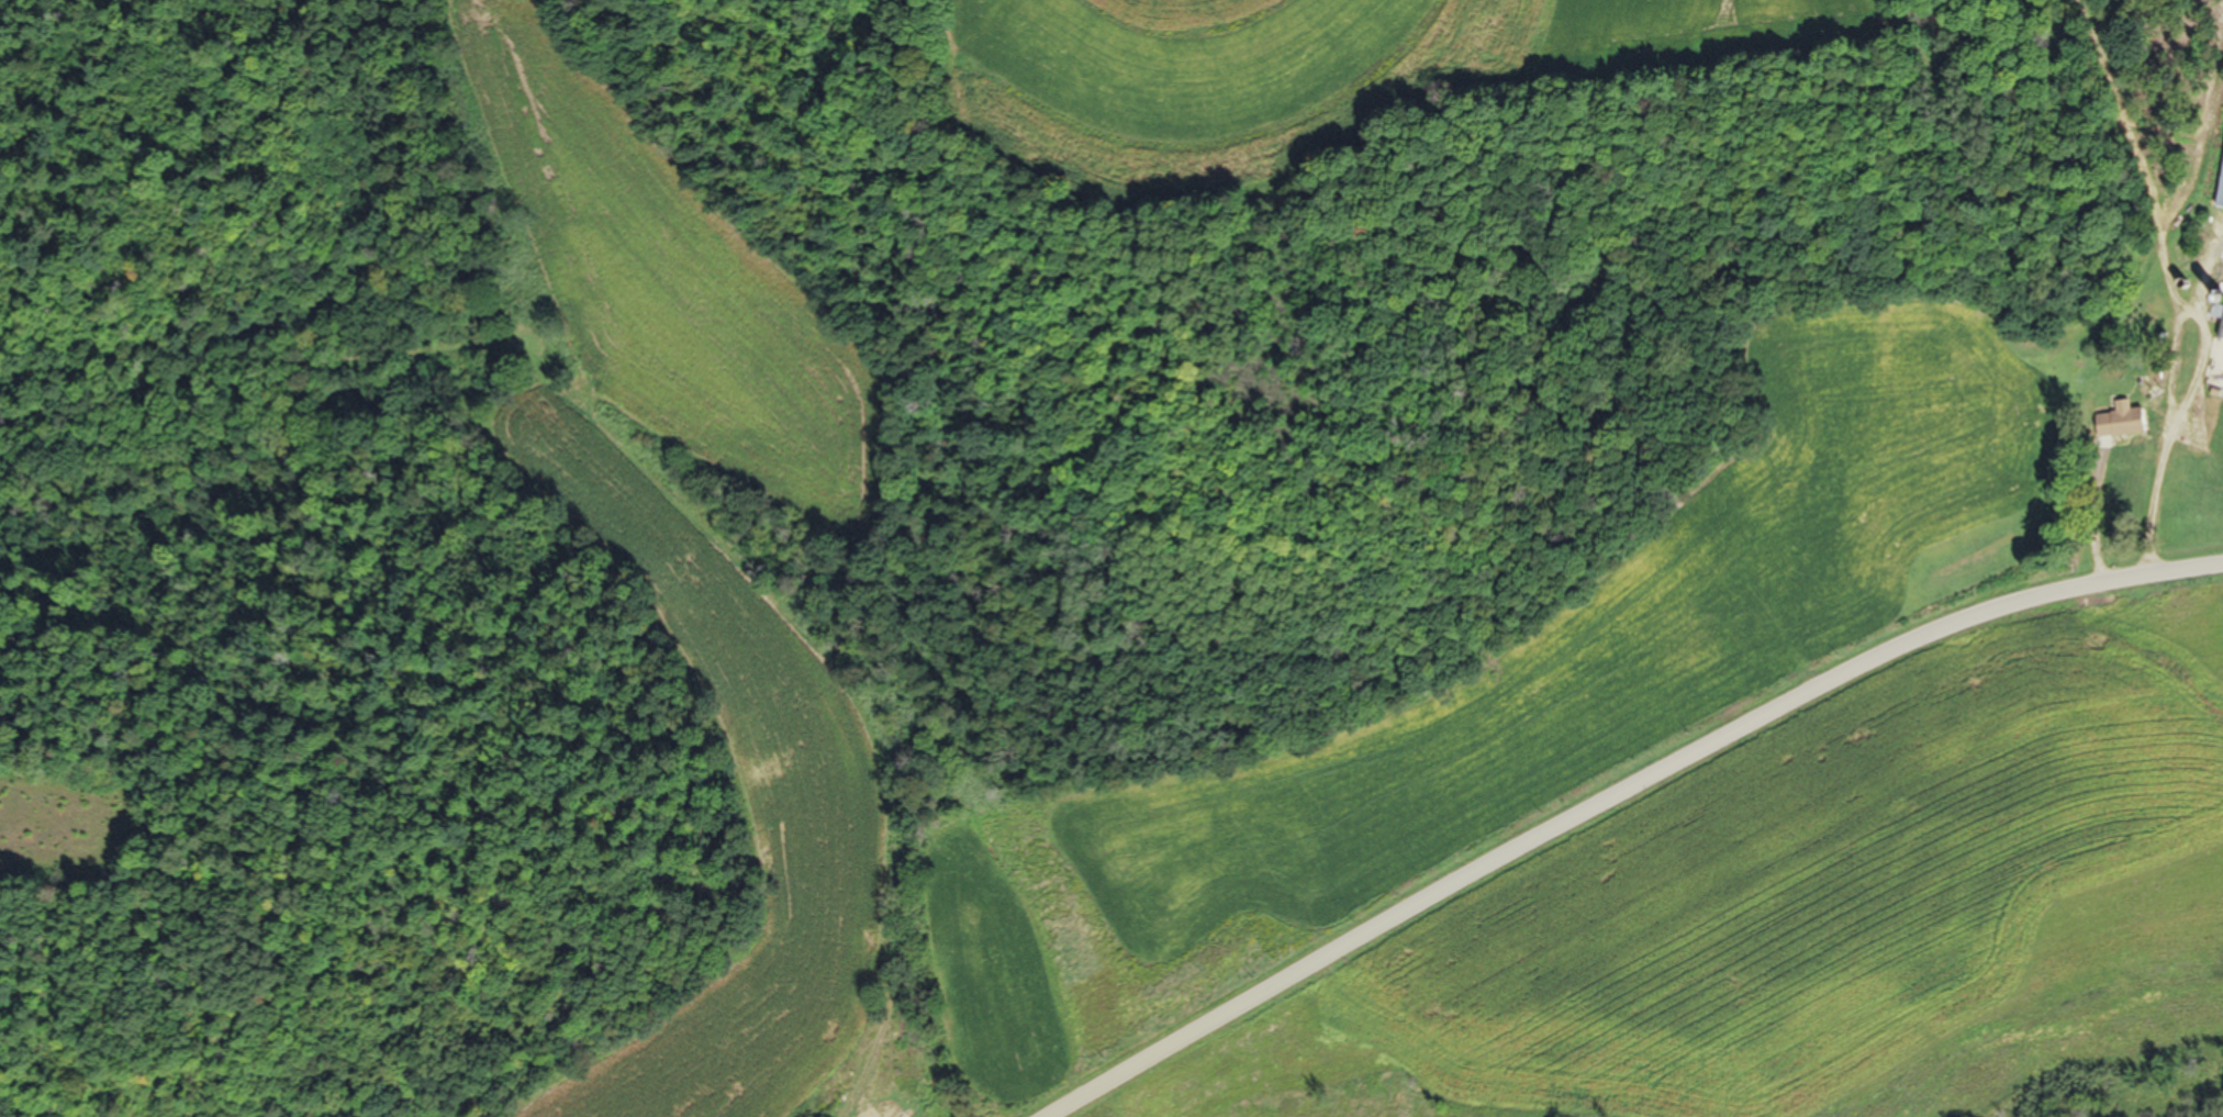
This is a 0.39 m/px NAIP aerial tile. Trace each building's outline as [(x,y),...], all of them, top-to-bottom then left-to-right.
[(2221,283),(2214,315),(2222,317),(2222,283),(2221,283)] [(2097,411),(2099,435),(2148,431),(2146,407),(2097,411)]
